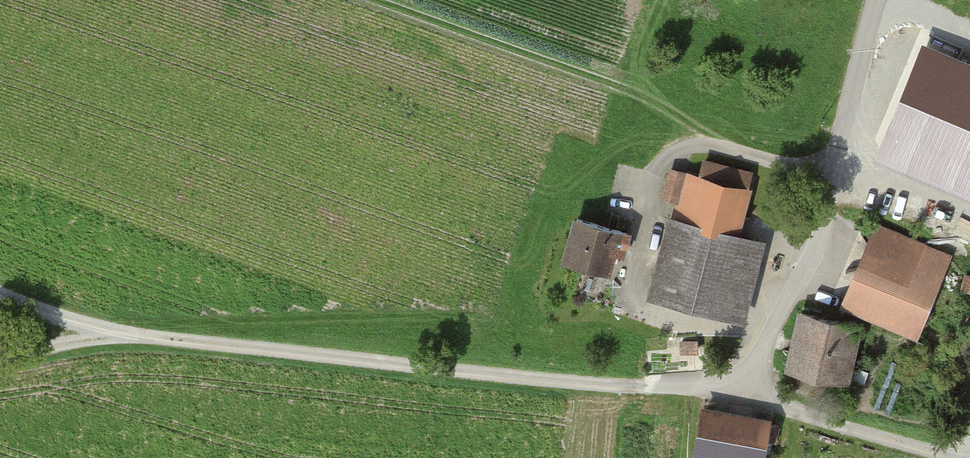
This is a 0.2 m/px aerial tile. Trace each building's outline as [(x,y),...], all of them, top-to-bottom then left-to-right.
[(969,172),(969,84),(954,78),(966,43),(930,30),(892,133),(969,161),(966,171),(969,172)] [(677,216),(670,214),(649,297),(750,322),(770,241),(743,234),(759,172),(705,158),(701,175),(670,167),(662,200),(680,204),(677,216)] [(625,228),(574,215),(563,260),(613,273),(625,228)] [(955,257),(874,224),(840,305),(921,339),(955,257)] [(969,289),(969,273),(966,272),(962,287),(969,289)] [(865,323),(800,310),(788,367),(853,381),(865,323)] [(705,401),(695,457),(770,457),(778,413),(705,401)]
